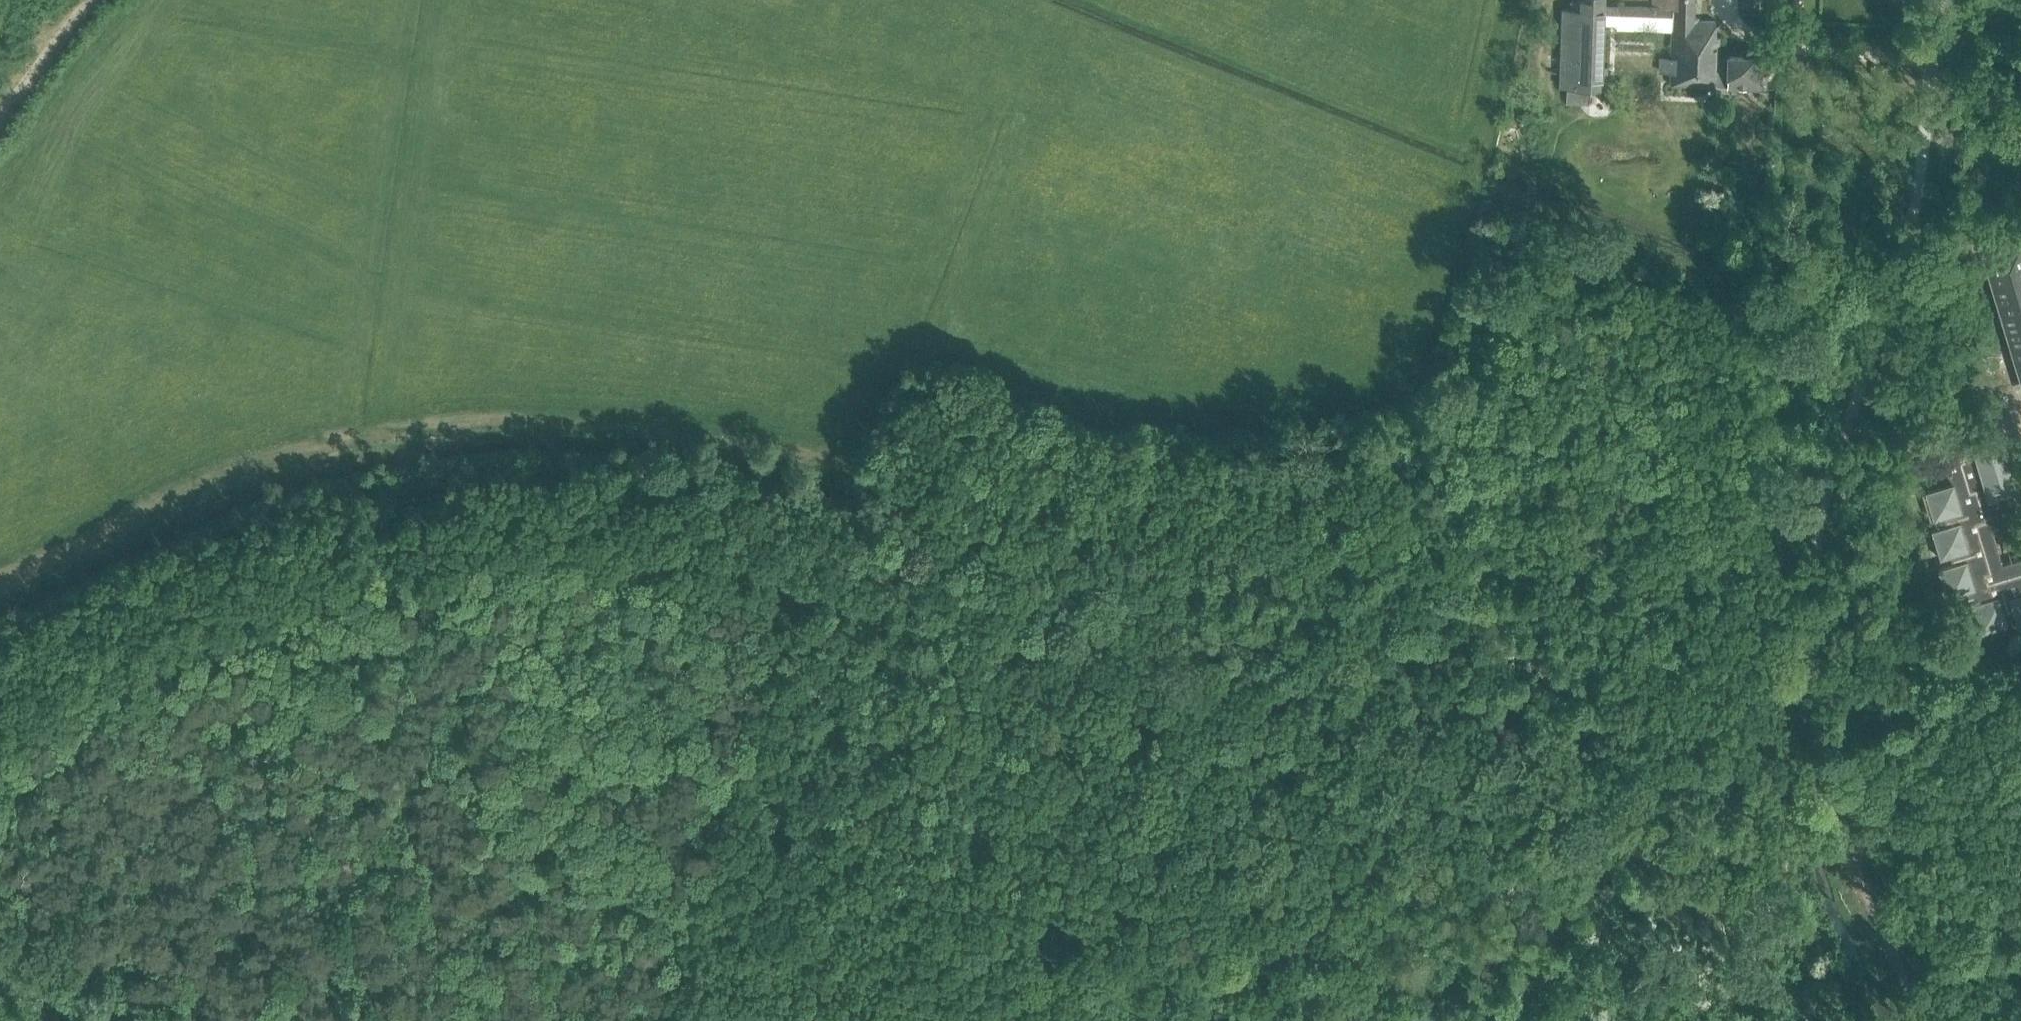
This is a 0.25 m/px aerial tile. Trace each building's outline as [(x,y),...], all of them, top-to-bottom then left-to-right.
[(1561,102),(1593,102),(1593,88),(1610,88),(1610,65),(1604,65),(1605,26),(1618,26),(1618,29),(1673,30),(1674,59),(1665,59),(1665,73),(1674,73),(1674,84),(1719,85),(1719,83),(1728,83),(1728,85),(1767,85),(1767,53),(1728,53),(1728,55),(1719,55),(1719,35),(1716,36),(1716,21),(1695,21),(1695,0),(1654,0),(1654,6),(1605,6),(1605,0),(1578,0),(1578,2),(1572,2),(1572,10),(1563,10),(1561,87),(1561,102)] [(1986,254),(2020,369),(2020,244),(1986,254)] [(2001,428),(1974,436),(1971,428),(1934,439),(1942,464),(1946,462),(1952,483),(1925,491),(1933,520),(1943,517),(1946,526),(1931,530),(1940,559),(1950,555),(1952,564),(1938,568),(1946,597),(1956,594),(1966,626),(1975,623),(1978,633),(2007,624),(2004,614),(2012,612),(2017,626),(2020,625),(2020,558),(2002,564),(1992,533),(2002,530),(1992,498),(2020,489),(2001,428)]
